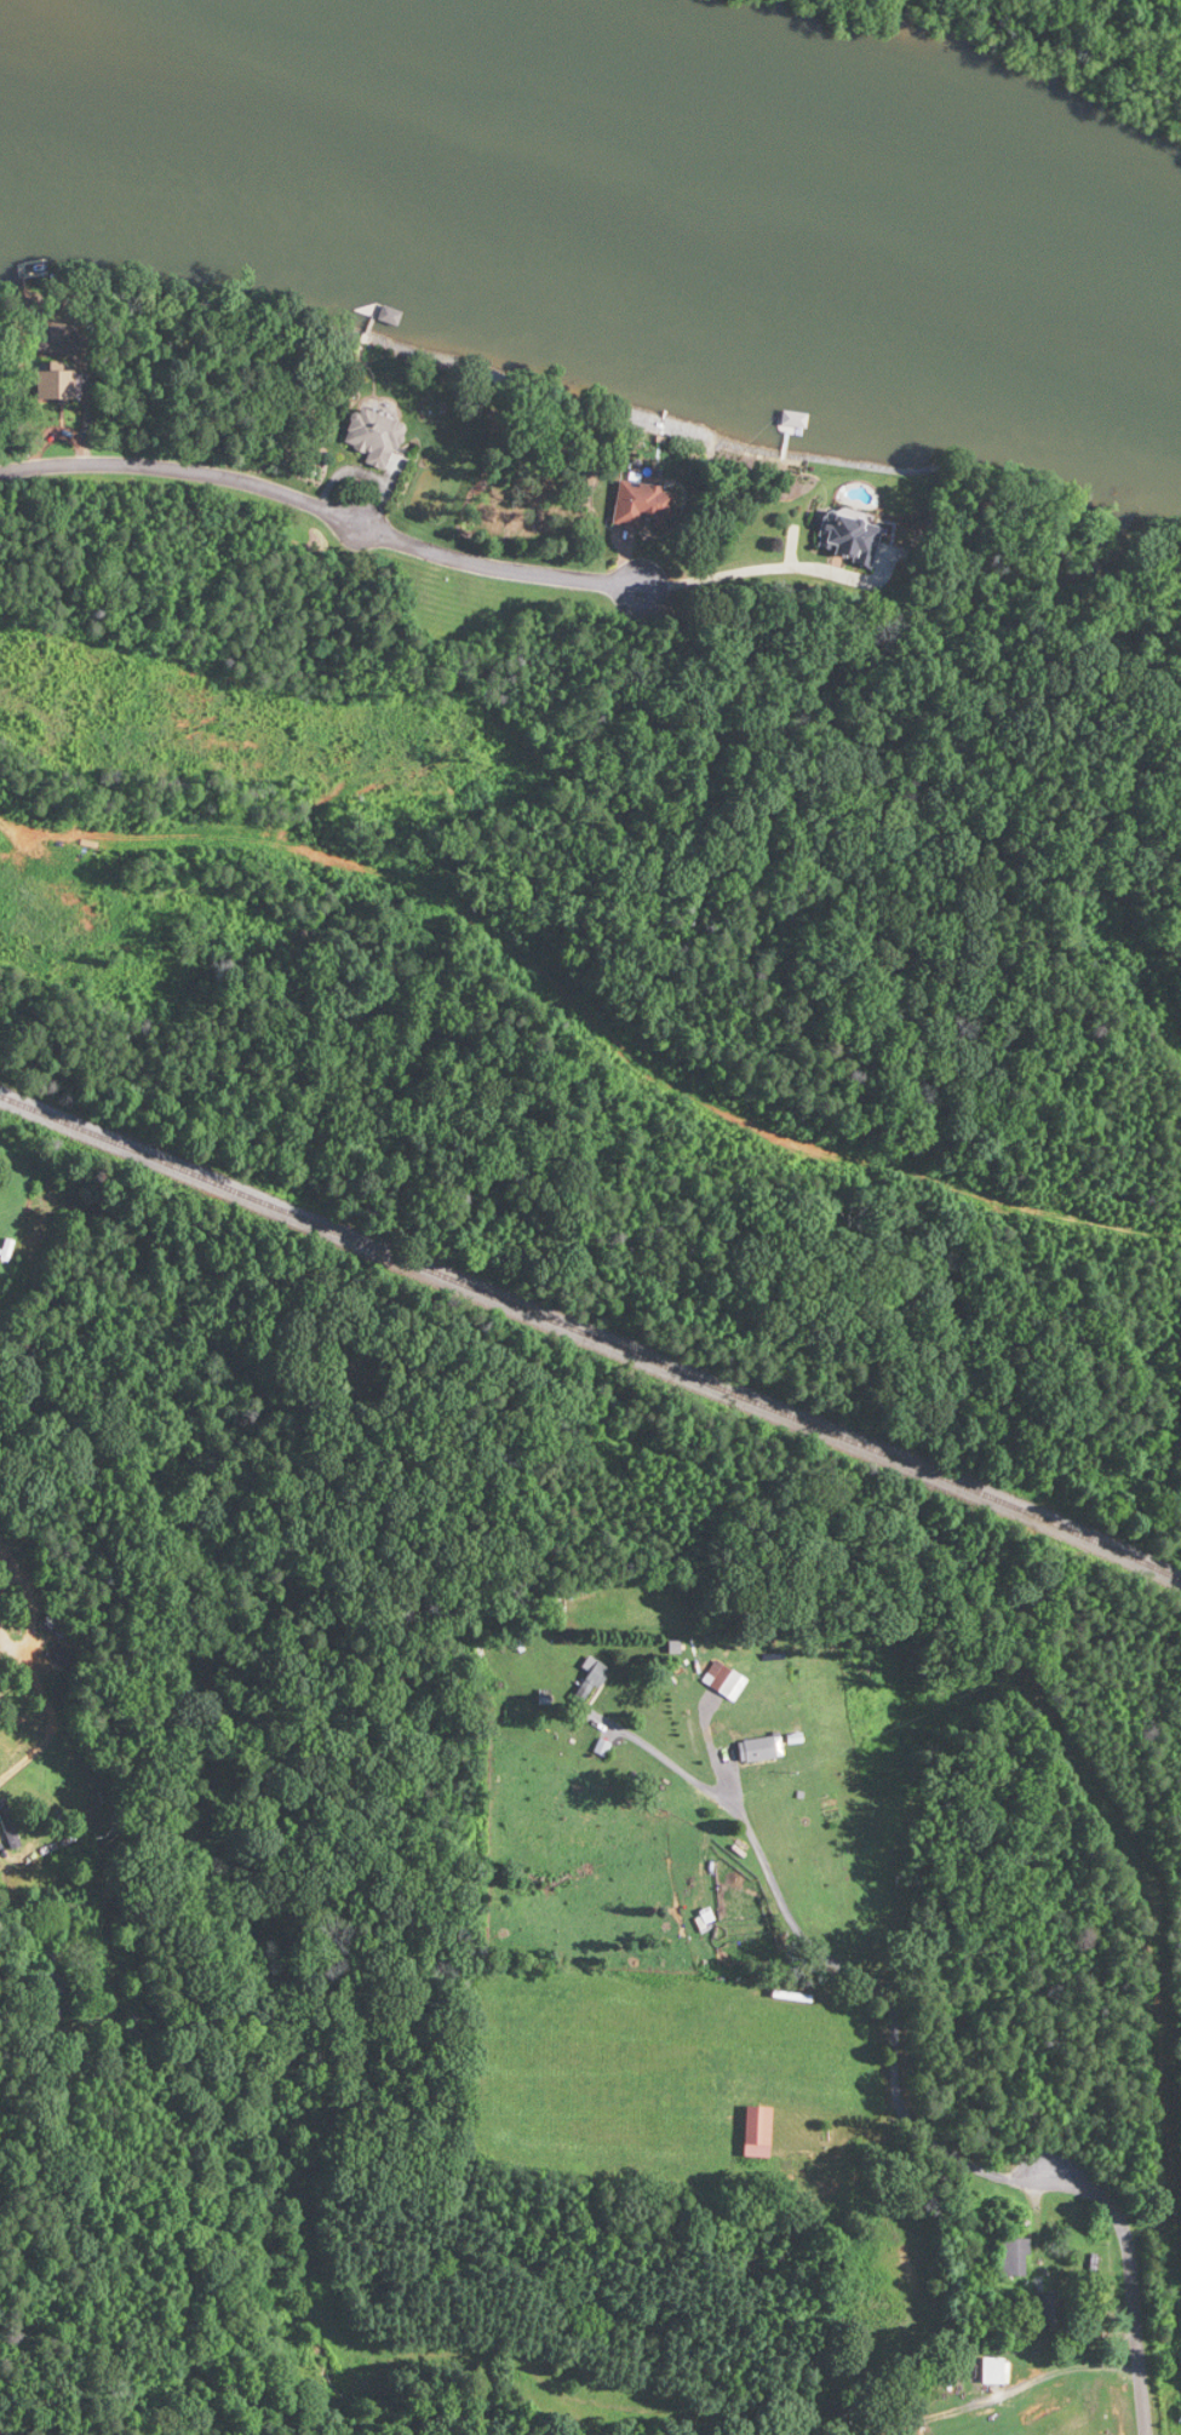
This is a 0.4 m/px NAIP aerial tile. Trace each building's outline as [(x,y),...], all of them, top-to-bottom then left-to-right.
[(343,442),(368,453),(364,461),(387,471),(406,426),(358,406),(343,442)] [(612,525),(642,529),(643,523),(668,527),(674,488),(619,480),(612,525)] [(816,552),(873,565),(882,524),(826,511),(816,552)] [(782,1738),(741,1738),(741,1760),(782,1760),(782,1738)] [(11,1851),(24,1847),(10,1798),(0,1801),(0,1813),(11,1851)] [(745,2146),(771,2146),(771,2107),(745,2107),(745,2146)] [(1001,2276),(1028,2276),(1028,2238),(1001,2238),(1001,2276)] [(1036,2296),(1036,2327),(1057,2327),(1057,2296),(1036,2296)] [(982,2383),(1004,2384),(1005,2359),(983,2358),(982,2383)]
